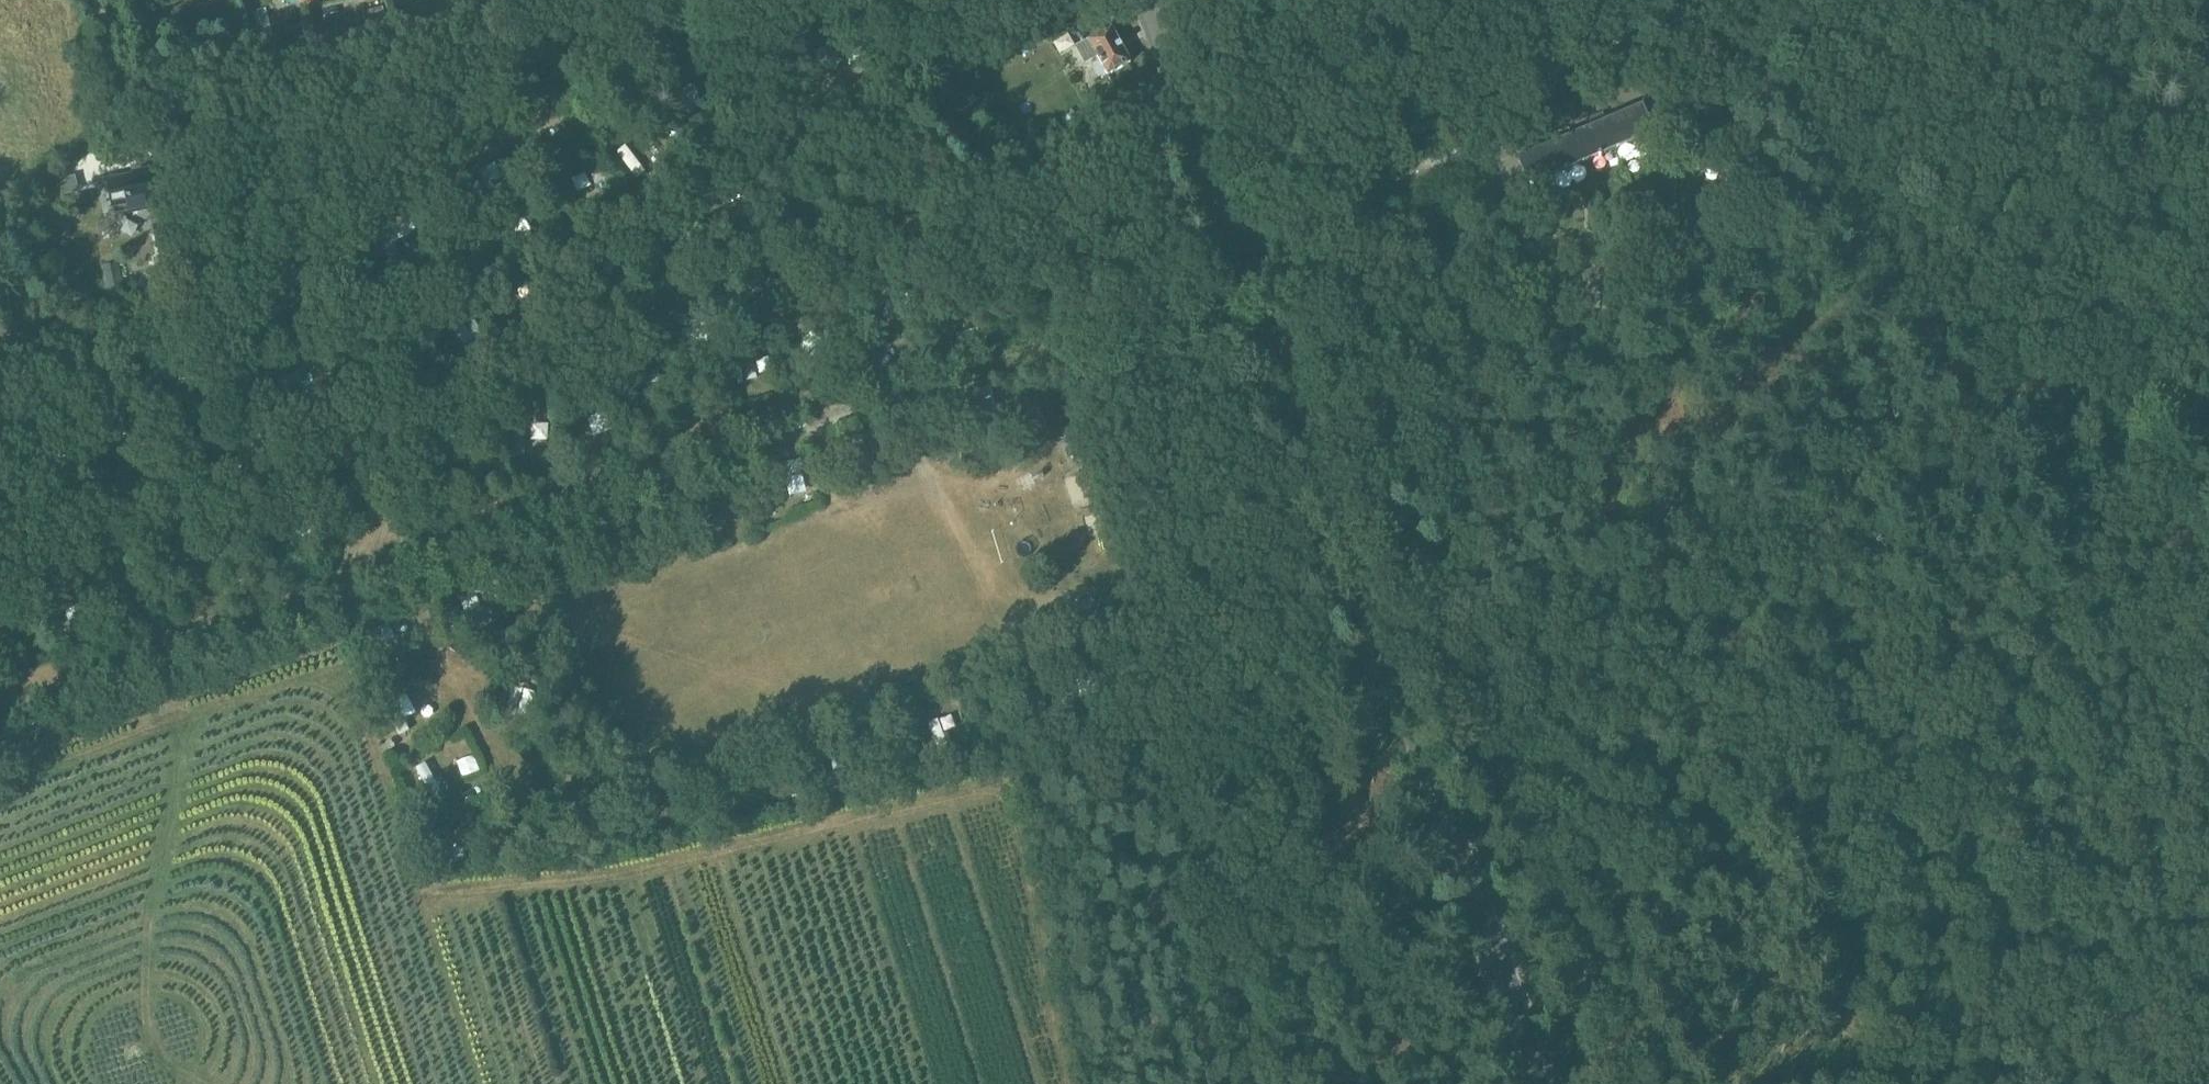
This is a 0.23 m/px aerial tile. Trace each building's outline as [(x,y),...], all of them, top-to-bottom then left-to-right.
[(1019,15),(1025,27),(1040,20),(1034,8),(1019,15)] [(265,9),(252,12),(259,38),(272,34),(265,9)] [(382,9),(365,13),(373,44),(389,40),(382,9)] [(1077,46),(1085,62),(1097,55),(1108,74),(1131,62),(1111,27),(1077,46)] [(353,31),(323,40),(327,54),(357,46),(353,31)] [(302,44),(290,47),(294,61),(306,57),(302,44)] [(1591,129),(1519,160),(1530,185),(1656,132),(1645,106),(1601,125),(1597,117),(1587,121),(1591,129)] [(1070,108),(1060,117),(1070,128),(1080,119),(1070,108)] [(654,139),(625,154),(635,173),(664,158),(654,139)] [(144,165),(131,167),(132,174),(107,179),(115,214),(153,206),(144,165)] [(504,236),(524,214),(509,200),(489,223),(504,236)] [(166,222),(155,224),(158,242),(170,240),(166,222)] [(411,229),(386,249),(402,268),(427,247),(411,229)] [(155,275),(143,278),(146,291),(158,289),(179,285),(176,273),(173,255),(161,257),(152,259),(155,275)] [(519,291),(519,311),(542,311),(542,291),(519,291)] [(808,330),(787,351),(802,366),(823,345),(808,330)] [(472,353),(460,337),(442,352),(454,368),(472,353)] [(583,468),(614,443),(599,424),(568,449),(583,468)] [(538,432),(515,432),(515,453),(538,453),(538,432)] [(799,461),(772,469),(779,494),(806,486),(799,461)] [(82,573),(97,571),(95,562),(81,564),(82,573)] [(467,580),(458,605),(479,613),(489,588),(467,580)] [(49,604),(57,622),(85,610),(78,592),(49,604)] [(496,703),(503,721),(527,711),(519,693),(496,703)] [(391,705),(396,724),(426,714),(420,696),(391,705)] [(944,725),(915,736),(923,756),(952,745),(944,725)] [(442,756),(417,765),(424,785),(449,776),(442,756)] [(467,823),(439,821),(438,841),(466,843),(467,823)]
